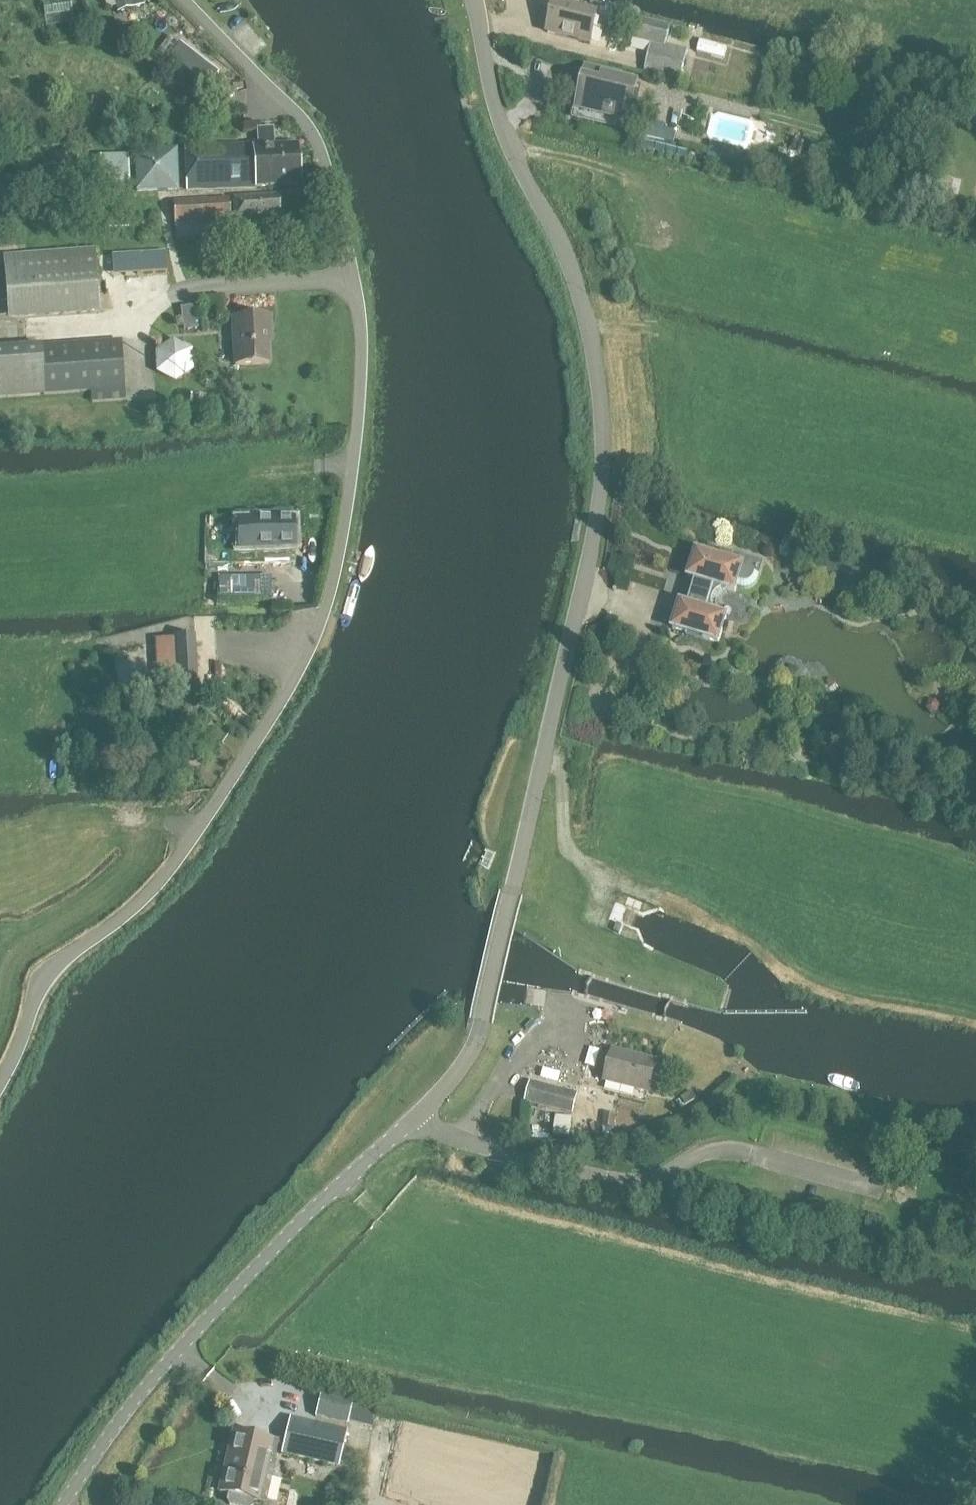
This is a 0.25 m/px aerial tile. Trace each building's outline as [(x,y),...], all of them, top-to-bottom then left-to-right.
[(48,23),(75,19),(72,0),(50,0),(45,1),(48,23)] [(106,6),(111,9),(115,8),(117,14),(144,6),(142,0),(104,0),(106,6)] [(547,32),(590,43),(597,15),(554,4),(547,32)] [(656,41),(649,73),(685,82),(693,50),(670,44),(675,24),(643,16),(638,37),(656,41)] [(219,74),(180,42),(169,56),(208,87),(219,74)] [(628,122),(637,88),(622,84),(622,82),(587,73),(578,109),(628,122)] [(657,111),(688,115),(692,91),(661,87),(657,111)] [(253,187),(300,185),(298,146),(274,147),(273,129),(257,130),(258,148),(255,148),(254,144),(186,147),(188,190),(253,187)] [(674,141),(676,132),(656,129),(654,137),(674,141)] [(180,189),(179,147),(137,148),(137,190),(180,189)] [(131,154),(102,153),(102,187),(130,187),(131,154)] [(16,210),(15,188),(0,189),(0,210),(16,210)] [(260,218),(279,217),(278,196),(234,199),(235,219),(245,218),(246,234),(241,234),(242,250),(262,249),(260,218)] [(176,235),(232,232),(230,199),(175,202),(176,235)] [(168,249),(113,250),(113,271),(169,270),(168,249)] [(3,257),(5,281),(8,315),(97,309),(93,251),(3,257)] [(267,336),(270,336),(269,317),(232,320),(235,364),(269,361),(267,336)] [(171,381),(199,363),(180,333),(152,352),(171,381)] [(40,347),(0,350),(0,398),(90,392),(91,402),(124,400),(120,341),(40,347)] [(292,523),(240,525),(240,548),(292,546),(292,523)] [(697,553),(689,579),(696,581),(689,606),(681,603),(673,631),(717,644),(726,615),(724,614),(722,613),(722,612),(721,611),(720,610),(719,608),(719,607),(719,606),(718,605),(718,603),(719,601),(720,599),(720,598),(721,597),(722,596),(723,594),(724,594),(726,593),(728,592),(730,592),(732,592),(733,591),(741,594),(743,585),(745,587),(747,587),(749,588),(750,588),(753,588),(755,587),(756,586),(758,585),(759,584),(760,583),(760,582),(761,580),(761,579),(762,577),(762,576),(763,577),(767,565),(721,551),(719,559),(697,553)] [(219,575),(219,596),(274,595),(273,574),(219,575)] [(156,640),(158,684),(196,682),(194,637),(176,638),(176,639),(156,640)] [(649,1093),(657,1062),(613,1051),(605,1081),(649,1093)] [(573,1114),(578,1094),(533,1082),(527,1102),(573,1114)] [(617,1115),(605,1113),(603,1127),(615,1129),(617,1115)] [(557,1114),(556,1134),(573,1135),(574,1115),(557,1114)] [(315,1416),(345,1423),(350,1400),(321,1393),(315,1416)] [(350,1419),(371,1425),(375,1410),(355,1403),(350,1419)] [(283,1417),(274,1452),(338,1467),(346,1432),(283,1417)] [(219,1491),(224,1493),(222,1500),(224,1502),(235,1504),(248,1504),(249,1499),(257,1501),(265,1463),(263,1462),(268,1440),(236,1433),(228,1470),(224,1472),(219,1491)]
